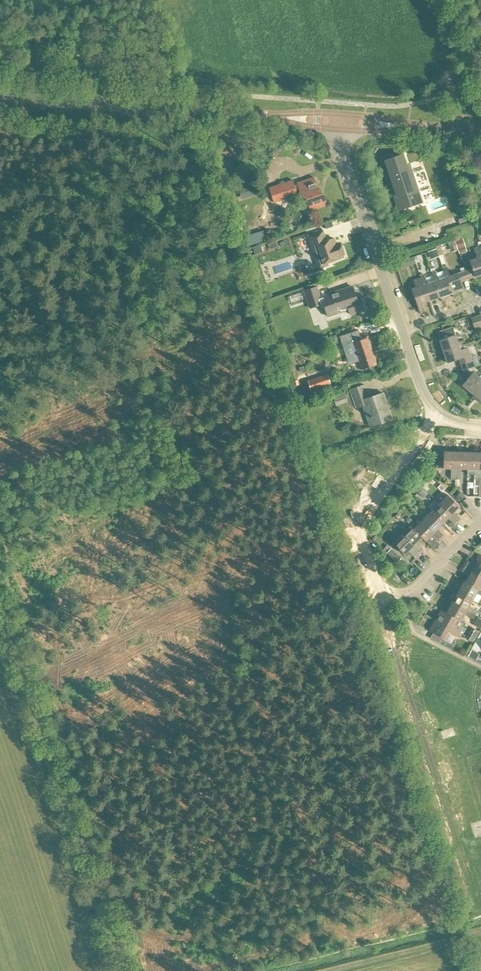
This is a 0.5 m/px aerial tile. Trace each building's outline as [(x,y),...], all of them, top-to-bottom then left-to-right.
[(399,211),(420,204),(418,197),(421,196),(410,163),(407,164),(404,157),(393,156),(393,157),(394,157),(394,160),(387,162),(391,174),(388,175),(399,211)] [(314,177),(298,183),(295,184),(293,180),(270,188),(275,203),(283,200),(282,196),(300,189),(303,200),(309,203),(311,210),(328,205),(324,193),(319,190),(314,177)] [(255,195),(251,183),(242,186),(242,188),(238,189),(242,200),(255,195)] [(336,244),(334,238),(327,241),(323,230),(308,235),(319,269),(328,265),(328,263),(344,257),(343,255),(345,255),(341,243),(336,244)] [(256,236),(248,238),(249,244),(258,242),(256,236)] [(462,239),(455,241),(458,249),(465,247),(462,239)] [(268,244),(270,250),(277,247),(275,241),(268,244)] [(448,243),(451,253),(457,251),(454,242),(454,241),(448,243)] [(253,249),(255,255),(263,252),(260,246),(253,249)] [(465,271),(468,279),(480,275),(480,255),(478,247),(474,249),(478,258),(470,261),(473,269),(468,270),(467,266),(464,267),(465,271)] [(438,258),(435,250),(428,252),(431,260),(438,258)] [(415,265),(413,258),(400,262),(403,269),(415,265)] [(461,281),(468,279),(465,271),(461,273),(451,276),(448,267),(443,268),(446,278),(447,277),(452,293),(464,289),(461,281)] [(441,297),(452,293),(447,277),(446,278),(439,280),(434,268),(431,269),(435,281),(441,297)] [(441,297),(435,281),(428,284),(425,274),(420,276),(421,278),(429,301),(441,297)] [(422,304),(429,301),(421,278),(414,280),(416,288),(412,289),(420,313),(424,312),(422,304)] [(339,313),(349,310),(350,315),(364,310),(359,298),(357,299),(353,287),(323,296),(324,298),(321,299),(317,287),(305,291),(311,308),(321,305),(323,309),(325,308),(328,317),(339,313)] [(273,299),(273,308),(290,307),(290,299),(273,299)] [(480,328),(477,317),(471,319),(475,330),(480,328)] [(437,333),(444,352),(462,346),(467,344),(465,340),(458,342),(453,328),(437,333)] [(362,370),(378,365),(368,336),(359,338),(360,340),(352,343),(362,370)] [(459,359),(461,365),(472,361),(471,358),(468,348),(467,344),(462,346),(444,352),(448,363),(459,359)] [(480,365),(477,356),(471,358),(472,361),(474,367),(480,365)] [(463,371),(474,367),(472,361),(461,365),(463,371)] [(480,394),(480,375),(480,377),(473,372),(468,378),(462,385),(478,398),(480,394)] [(327,375),(308,381),(311,391),(330,385),(327,375)] [(371,427),(392,420),(383,393),(366,399),(362,386),(350,390),(356,409),(365,405),(369,417),(368,418),(371,427)] [(335,406),(347,402),(343,391),(331,395),(335,406)] [(455,479),(456,452),(444,451),(443,468),(451,469),(450,478),(455,479)] [(467,469),(468,452),(456,452),(455,479),(459,479),(460,469),(467,469)] [(480,453),(468,452),(467,469),(468,469),(468,475),(475,475),(474,486),(478,486),(480,453)] [(423,488),(418,492),(423,497),(428,492),(423,488)] [(447,495),(439,503),(458,522),(461,519),(454,512),(459,507),(447,495)] [(447,518),(455,525),(458,522),(439,503),(430,512),(442,524),(447,518)] [(422,521),(441,539),(444,536),(437,529),(442,524),(430,512),(422,521)] [(438,543),(441,539),(422,521),(414,529),(421,538),(425,541),(430,535),(438,543)] [(421,538),(414,529),(410,525),(401,534),(420,553),(423,550),(416,543),(421,538)] [(415,558),(420,553),(401,534),(393,543),(405,555),(408,551),(415,558)] [(400,558),(390,548),(385,553),(395,563),(400,558)] [(480,577),(480,555),(478,561),(477,561),(475,565),(466,560),(464,563),(462,567),(480,577)] [(480,590),(480,588),(480,577),(462,567),(460,570),(469,575),(465,582),(480,590)] [(465,582),(464,581),(458,592),(473,600),(476,593),(479,595),(480,596),(480,591),(480,590),(465,582)] [(469,606),(473,600),(458,592),(452,602),(475,615),(478,611),(471,608),(469,606)] [(473,619),(475,615),(452,602),(446,612),(458,620),(461,621),(464,614),(473,619)] [(458,620),(446,612),(441,609),(435,620),(458,633),(460,630),(454,626),(458,620)] [(456,637),(458,633),(435,620),(429,631),(442,638),(446,640),(450,633),(456,637)] [(479,632),(472,628),(466,638),(473,641),(479,632)] [(471,650),(468,657),(476,661),(479,654),(471,650)]
